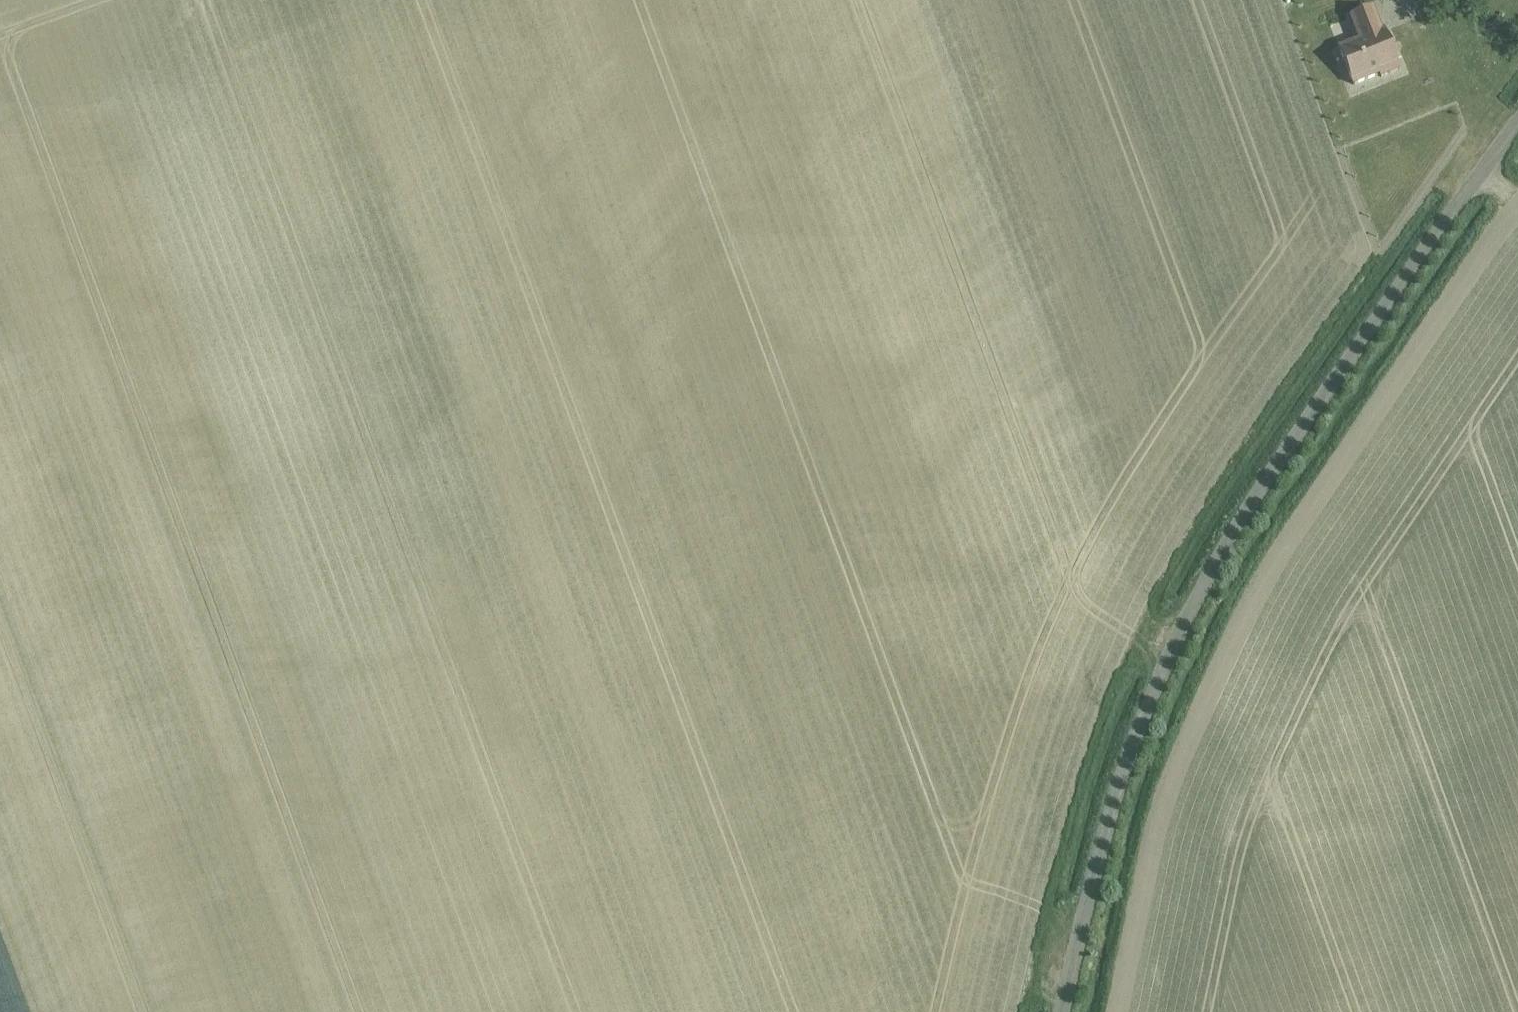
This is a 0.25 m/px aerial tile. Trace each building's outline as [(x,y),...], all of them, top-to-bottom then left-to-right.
[(1358,87),(1404,68),(1388,30),(1386,31),(1377,8),(1353,18),(1362,41),(1342,49),(1358,87)]
